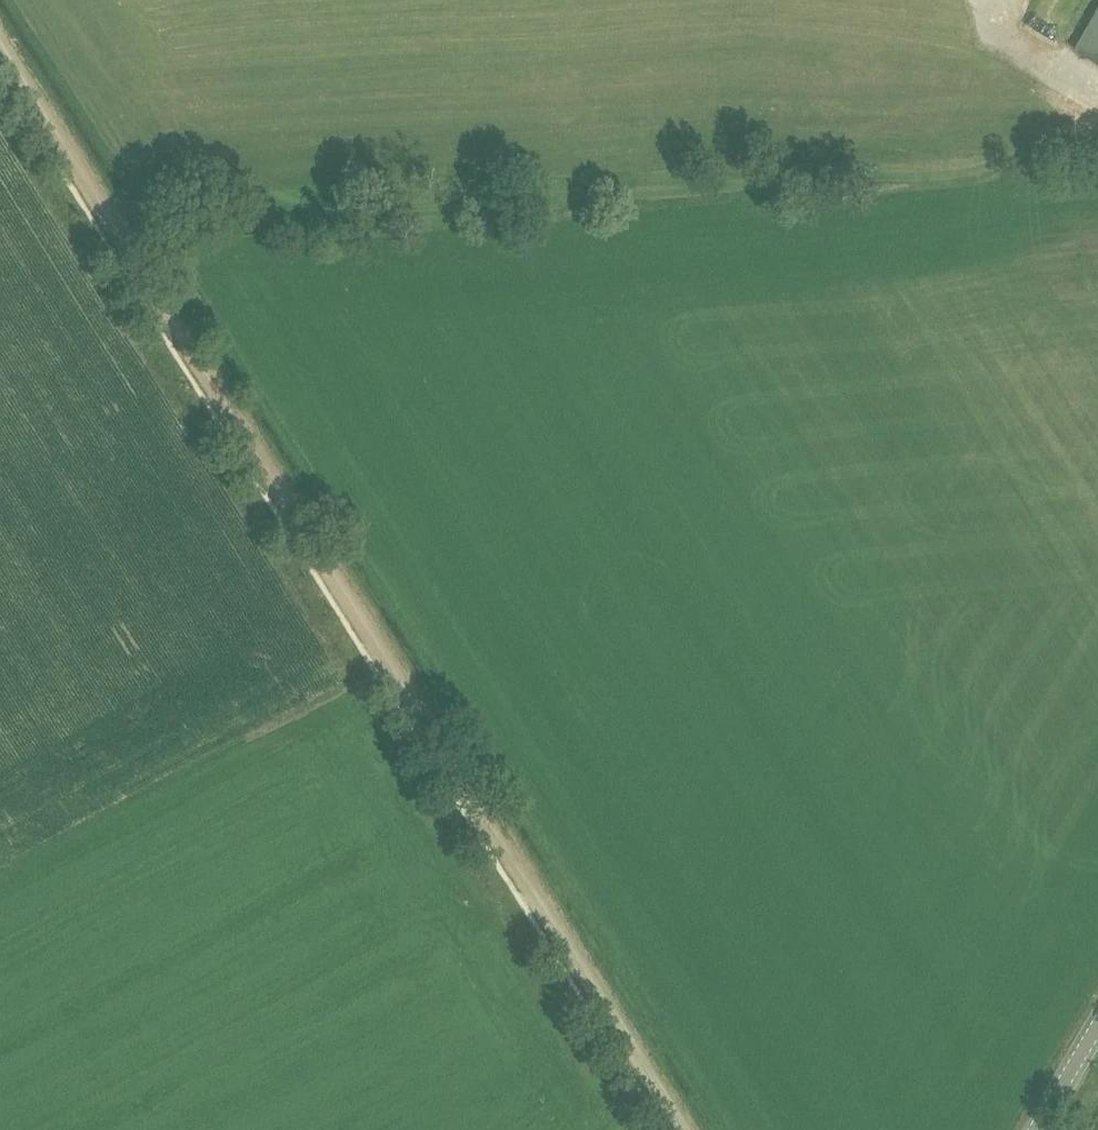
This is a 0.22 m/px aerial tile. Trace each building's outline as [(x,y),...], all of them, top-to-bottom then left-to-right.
[(1078,53),(1097,64),(1097,15),(1078,53)]
